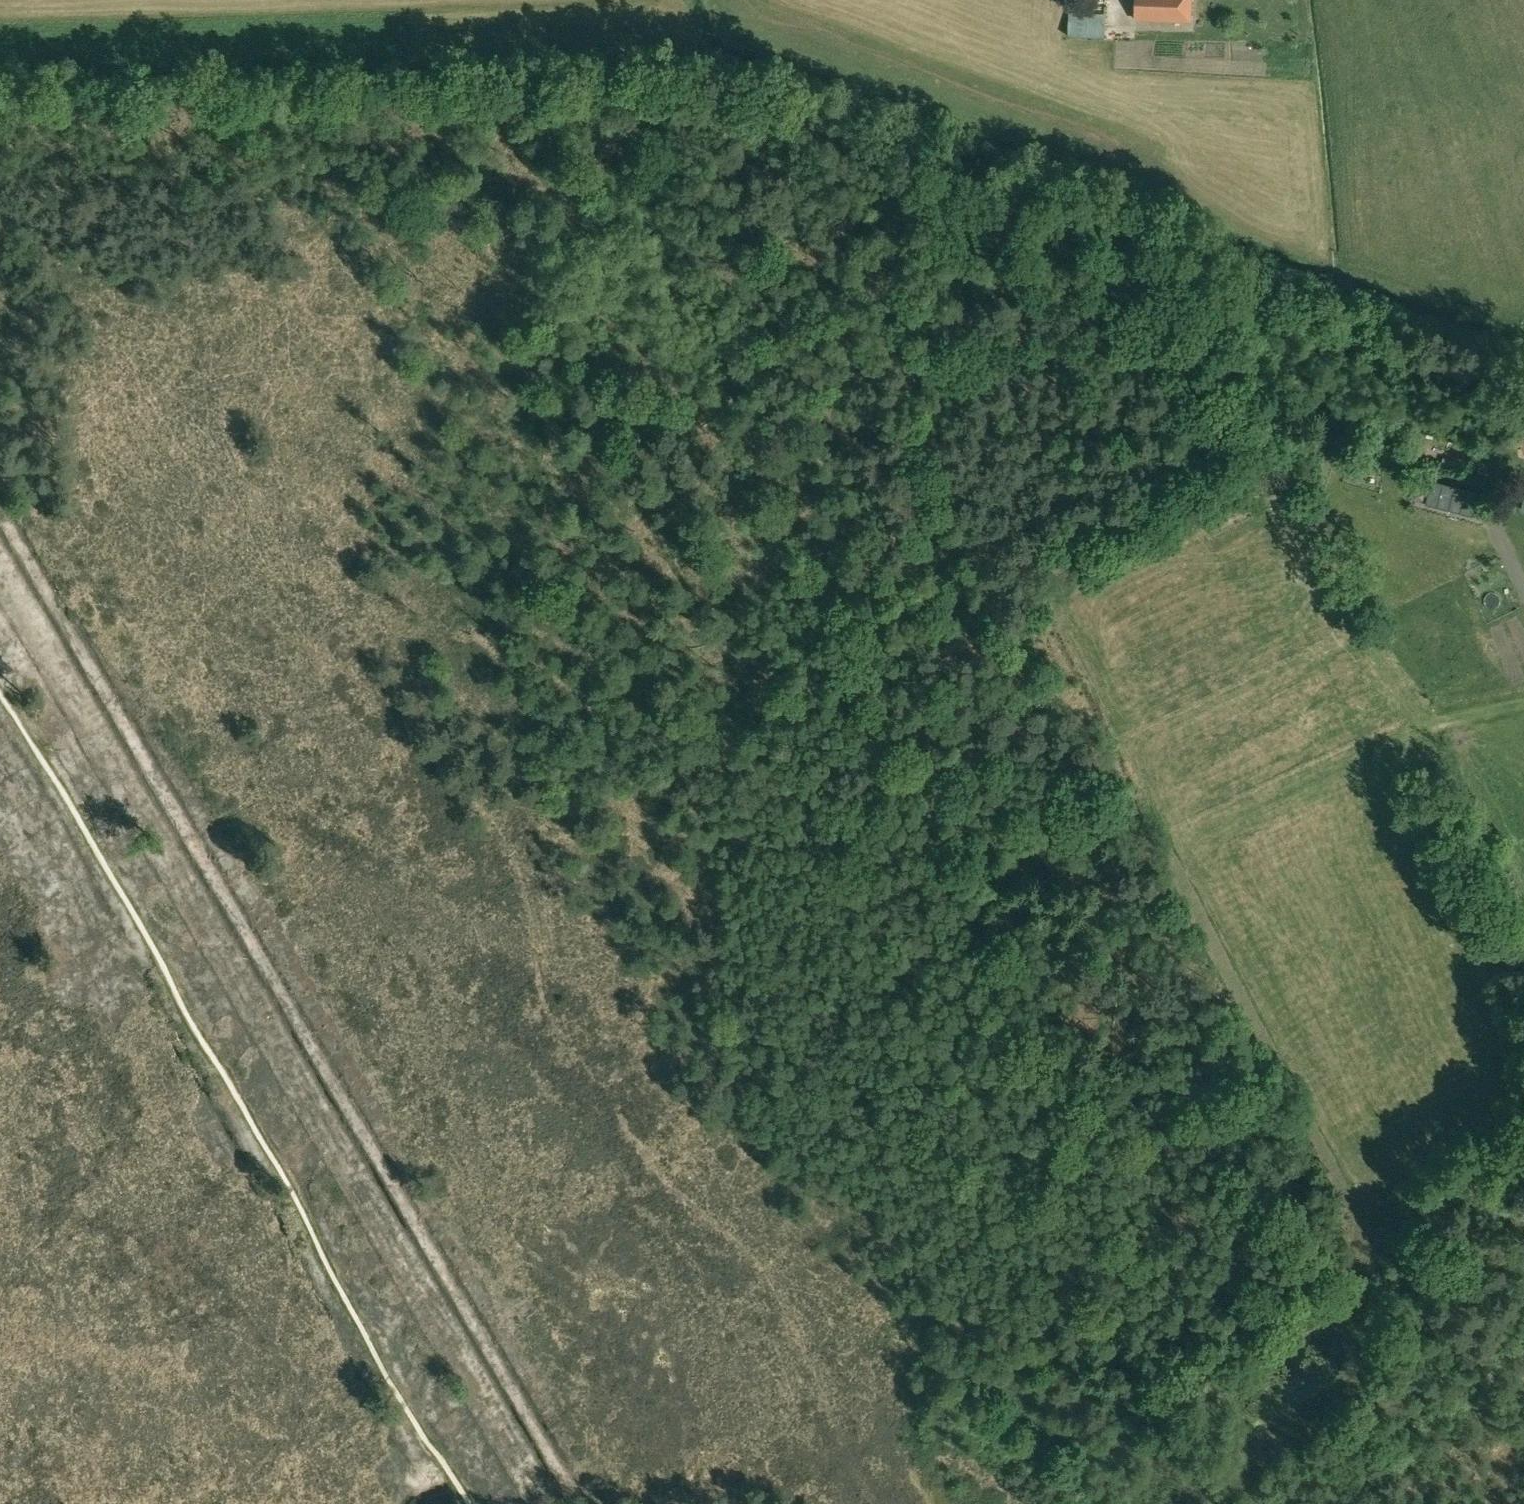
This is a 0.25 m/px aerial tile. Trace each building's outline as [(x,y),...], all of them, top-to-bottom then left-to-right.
[(1136,19),(1191,21),(1192,0),(1137,0),(1136,19)] [(1106,15),(1068,13),(1068,39),(1107,40),(1106,15)] [(1425,503),(1473,516),(1479,492),(1432,480),(1425,503)]
